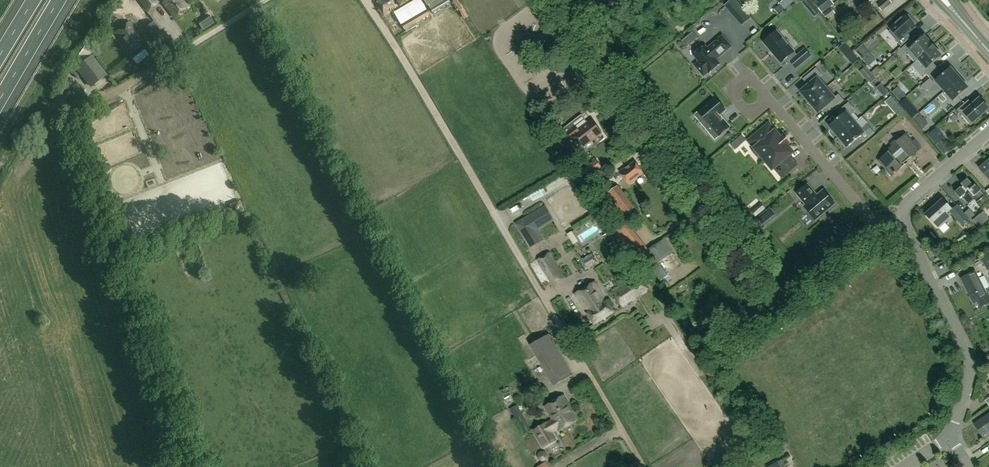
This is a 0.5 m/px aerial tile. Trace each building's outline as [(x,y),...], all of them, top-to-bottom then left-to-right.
[(156,0),(138,0),(147,13),(159,4),(156,0)] [(188,7),(183,0),(161,0),(174,17),(188,7)] [(395,0),(380,0),(375,3),(376,5),(382,16),(384,17),(399,7),(395,0)] [(394,13),(404,30),(405,30),(407,32),(419,25),(417,22),(429,15),(420,0),(414,0),(394,13)] [(427,5),(428,5),(433,13),(451,3),(449,0),(424,0),(427,5)] [(460,13),(465,10),(458,0),(452,0),(460,13)] [(739,5),(735,0),(731,0),(725,5),(731,12),(739,5)] [(796,0),(778,0),(785,9),(796,0)] [(816,4),(823,13),(834,4),(830,0),(821,0),(816,4)] [(877,5),(882,11),(892,3),(890,0),(883,0),(877,5)] [(828,19),(835,13),(831,8),(823,14),(828,19)] [(907,16),(905,14),(888,28),(890,30),(888,32),(901,46),(911,38),(908,34),(916,27),(914,25),(916,24),(908,15),(907,16)] [(214,22),(210,15),(198,23),(203,29),(214,22)] [(132,53),(146,41),(131,20),(116,31),(132,53)] [(169,41),(154,22),(145,28),(160,48),(169,41)] [(796,68),(811,56),(805,49),(797,56),(793,52),(794,51),(777,31),(763,42),(781,63),(788,57),(791,61),(790,61),(796,68)] [(687,37),(692,42),(697,38),(693,32),(687,37)] [(731,46),(722,36),(707,48),(705,46),(694,55),(699,61),(694,65),(704,76),(708,72),(709,73),(720,64),(715,58),(717,56),(719,57),(731,46)] [(907,52),(915,62),(918,59),(933,46),(930,42),(924,36),(916,44),(912,39),(901,49),(905,54),(907,52)] [(844,43),(838,49),(843,55),(850,49),(844,43)] [(147,44),(136,54),(141,59),(152,49),(147,44)] [(857,54),(860,57),(863,54),(867,51),(864,48),(861,45),(858,48),(855,51),(857,54)] [(933,46),(918,59),(926,68),(923,71),(927,76),(937,67),(933,63),(941,55),(936,50),(936,49),(933,46)] [(91,86),(106,75),(91,55),(77,66),(91,86)] [(891,63),(899,73),(905,69),(897,58),(891,63)] [(877,79),(880,75),(879,74),(881,72),(877,67),(871,73),(877,79)] [(822,75),(816,68),(805,78),(810,84),(801,91),(810,102),(827,87),(819,77),(822,75)] [(951,68),(936,82),(944,91),(959,78),(951,68)] [(870,72),(864,77),(868,82),(874,76),(870,72)] [(902,75),(899,77),(901,78),(896,84),(904,91),(911,83),(902,75)] [(934,83),(930,78),(921,87),(925,91),(934,83)] [(959,78),(944,91),(953,101),(968,87),(959,78)] [(836,97),(827,87),(810,102),(818,112),(827,105),(833,111),(844,101),(838,95),(836,97)] [(716,98),(699,112),(711,127),(707,130),(714,138),(728,126),(722,118),(719,121),(716,118),(725,110),(716,98)] [(906,98),(899,104),(911,118),(918,112),(906,98)] [(970,106),(966,102),(957,110),(970,125),(988,109),(979,98),(970,106)] [(839,118),(830,126),(839,136),(856,121),(848,112),(851,109),(845,103),(834,112),(839,118)] [(900,107),(895,111),(899,115),(904,111),(900,107)] [(917,125),(924,120),(918,114),(912,119),(917,125)] [(591,139),(592,141),(602,133),(592,120),(587,124),(581,116),(565,129),(572,140),(577,136),(579,139),(580,141),(580,140),(584,145),(591,139)] [(933,124),(938,120),(934,116),(930,120),(933,124)] [(552,131),(562,124),(556,117),(547,124),(552,131)] [(856,121),(839,136),(847,147),(857,139),(862,145),(873,136),(867,129),(865,131),(856,121)] [(783,137),(770,123),(751,139),(757,147),(752,151),(757,158),(762,153),(774,167),(780,162),(784,167),(795,158),(790,153),(794,150),(787,143),(790,140),(785,135),(783,137)] [(940,133),(936,128),(932,131),(928,135),(933,140),(937,145),(941,142),(945,138),(940,133)] [(888,153),(879,162),(892,176),(902,167),(905,165),(904,163),(916,153),(921,148),(914,139),(912,141),(905,134),(896,142),(895,140),(890,145),(891,146),(886,151),(888,153)] [(740,145),(736,140),(730,144),(735,150),(740,145)] [(979,168),(988,180),(988,160),(979,168)] [(629,185),(637,179),(637,178),(643,173),(635,163),(627,169),(626,168),(620,173),(629,185)] [(584,181),(594,173),(589,166),(579,174),(584,181)] [(963,199),(969,205),(975,200),(977,203),(985,196),(976,185),(973,187),(972,186),(972,185),(967,179),(961,184),(963,187),(962,188),(961,187),(955,193),(960,199),(963,197),(964,198),(963,199)] [(814,193),(807,184),(796,193),(806,205),(804,206),(815,220),(834,204),(823,190),(816,196),(813,193),(814,193)] [(609,193),(625,215),(635,208),(618,186),(609,193)] [(518,211),(533,205),(531,200),(516,206),(518,211)] [(942,200),(926,215),(938,229),(950,218),(944,211),(949,207),(942,200)] [(760,204),(752,212),(756,216),(765,209),(760,204)] [(965,213),(957,205),(950,211),(961,224),(969,218),(965,213)] [(517,224),(531,247),(542,240),(536,229),(552,219),(545,208),(517,224)] [(775,217),(770,210),(758,219),(764,226),(775,217)] [(973,221),(979,228),(988,219),(988,218),(983,211),(977,216),(972,220),(973,221)] [(613,217),(608,221),(617,234),(629,225),(620,212),(613,217)] [(588,238),(602,230),(596,220),(582,228),(588,238)] [(666,241),(664,239),(643,254),(660,279),(669,272),(662,261),(674,253),(666,242),(666,241)] [(552,286),(566,278),(550,252),(536,260),(552,286)] [(599,263),(593,254),(581,260),(580,261),(586,270),(599,263)] [(988,271),(988,270),(988,254),(981,258),(988,271)] [(988,302),(988,297),(988,295),(987,296),(975,272),(961,278),(974,303),(978,301),(980,307),(988,302)] [(612,292),(623,308),(636,299),(635,297),(642,293),(643,295),(650,290),(640,274),(631,280),(632,282),(627,286),(626,284),(612,292)] [(595,282),(575,295),(594,325),(615,312),(595,282)] [(549,336),(535,345),(558,385),(573,376),(549,336)] [(542,386),(539,381),(533,384),(537,389),(542,386)] [(551,433),(557,429),(559,432),(579,420),(565,396),(545,407),(553,422),(546,426),(546,425),(534,432),(544,448),(556,441),(551,433)] [(974,424),(982,436),(988,431),(988,414),(974,424)]
